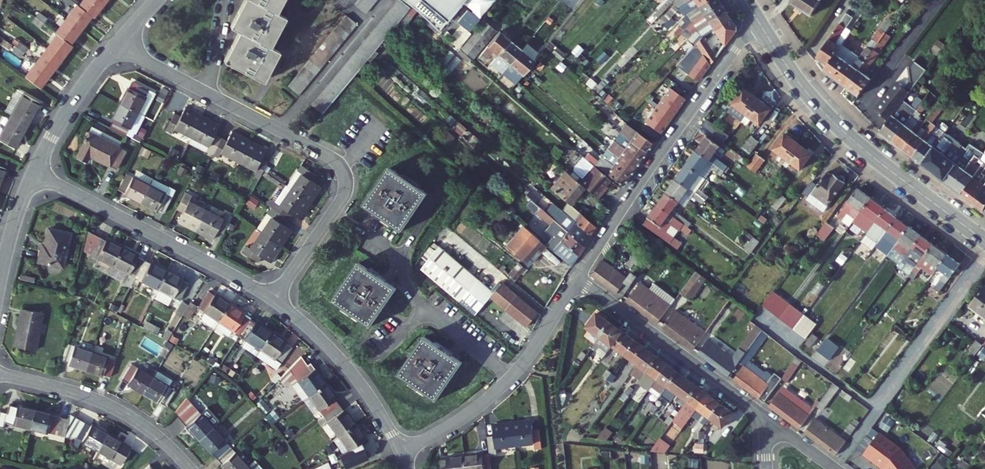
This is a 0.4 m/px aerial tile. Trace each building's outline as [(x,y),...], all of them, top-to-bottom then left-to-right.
[(48,30),(17,74),(34,86),(65,41),(62,40),(82,10),(85,13),(94,0),(69,0),(69,1),(68,0),(66,0),(45,28),(48,30)] [(225,64),(261,83),(276,53),(268,48),(283,18),(273,13),(279,0),(246,0),(231,30),(240,34),(225,64)] [(311,104),(321,112),(368,55),(375,47),(394,23),(404,10),(407,6),(400,0),(394,0),(311,104)] [(353,3),(364,11),(373,0),(355,0),(353,3)] [(442,23),(461,0),(414,0),(442,23)] [(677,0),(664,0),(655,9),(661,15),(675,1),(677,0)] [(689,0),(677,0),(675,1),(677,3),(664,15),(668,20),(683,6),(689,0)] [(703,0),(689,0),(683,6),(688,13),(703,0)] [(688,13),(694,21),(715,0),(703,0),(688,13)] [(694,21),(699,28),(724,5),(721,0),(715,0),(694,21)] [(791,3),(812,16),(822,0),(793,0),(791,3)] [(724,5),(699,28),(689,37),(697,44),(730,13),(724,5)] [(37,14),(29,8),(23,17),(32,23),(37,14)] [(399,28),(410,15),(404,10),(394,23),(399,28)] [(299,93),(356,22),(345,13),(288,84),(299,93)] [(734,26),(735,20),(730,13),(697,44),(690,50),(695,56),(702,49),(710,60),(720,46),(718,43),(714,47),(709,41),(718,32),(724,40),(734,26)] [(470,31),(484,43),(496,28),(482,16),(470,31)] [(844,28),(839,25),(818,58),(830,64),(837,54),(841,47),(835,42),(844,28)] [(498,51),(510,36),(501,28),(488,43),(498,51)] [(879,29),(853,66),(846,61),(834,78),(846,86),(883,32),(879,29)] [(484,43),(470,31),(459,45),(473,56),(484,43)] [(863,73),(889,36),(883,32),(846,86),(859,96),(872,78),(863,73)] [(498,51),(491,59),(502,69),(521,45),(510,36),(498,51)] [(18,44),(10,39),(4,47),(11,52),(18,44)] [(521,45),(502,69),(511,76),(518,68),(522,71),(523,70),(539,50),(526,39),(521,45)] [(375,47),(368,55),(370,57),(377,49),(375,47)] [(698,77),(710,60),(702,49),(695,56),(690,50),(678,63),(698,77)] [(834,78),(846,61),(837,54),(830,64),(825,71),(834,78)] [(875,108),(889,119),(891,116),(919,79),(927,69),(913,58),(908,65),(912,81),(906,88),(896,80),(875,108)] [(518,68),(511,76),(515,80),(522,71),(518,68)] [(128,86),(124,84),(114,101),(133,111),(140,114),(149,97),(142,94),(146,87),(131,80),(128,86)] [(674,112),(686,95),(671,84),(659,101),(674,112)] [(152,90),(146,87),(142,94),(149,97),(152,90)] [(754,91),(750,88),(733,112),(749,124),(755,116),(764,102),(752,94),(754,91)] [(35,103),(17,93),(6,114),(24,124),(35,103)] [(105,119),(109,121),(106,126),(122,134),(126,127),(132,130),(140,114),(133,111),(114,101),(105,119)] [(646,119),(662,129),(674,112),(659,101),(646,119)] [(776,106),(773,109),(764,102),(755,116),(768,126),(780,109),(776,106)] [(175,113),(168,109),(159,128),(165,131),(168,125),(186,134),(197,113),(180,104),(175,113)] [(889,119),(880,131),(893,141),(915,112),(909,107),(905,113),(902,111),(896,120),(891,116),(889,119)] [(915,112),(893,141),(904,151),(916,134),(912,132),(920,120),(916,118),(918,114),(915,112)] [(208,130),(214,121),(197,113),(186,134),(201,143),(199,149),(206,153),(216,134),(208,130)] [(24,124),(6,114),(0,126),(0,140),(13,147),(24,124)] [(655,140),(628,120),(622,129),(648,149),(655,140)] [(95,127),(85,121),(69,152),(80,157),(83,151),(111,165),(120,148),(92,132),(95,127)] [(706,129),(718,138),(723,131),(710,122),(706,129)] [(916,134),(904,151),(914,159),(935,129),(930,125),(921,138),(916,134)] [(126,127),(122,134),(128,138),(132,130),(126,127)] [(228,129),(222,137),(216,134),(206,153),(212,156),(217,150),(233,159),(245,137),(228,129)] [(642,157),(648,149),(622,129),(616,138),(642,157)] [(914,159),(919,163),(922,165),(943,134),(935,129),(914,159)] [(718,138),(729,145),(734,138),(723,131),(718,138)] [(797,133),(793,131),(775,156),(791,167),(796,161),(806,146),(794,137),(797,133)] [(922,165),(941,180),(944,182),(955,166),(966,151),(964,150),(955,143),(943,134),(922,165)] [(255,154),(259,145),(245,137),(233,159),(249,167),(245,173),(252,177),(262,159),(255,154)] [(767,143),(760,137),(749,150),(757,156),(767,143)] [(642,157),(616,138),(610,146),(613,148),(621,154),(636,166),(642,157)] [(724,153),(710,142),(701,154),(722,169),(725,165),(719,160),(724,153)] [(966,151),(971,155),(975,157),(980,161),(984,164),(984,162),(984,157),(968,145),(964,150),(966,151)] [(636,166),(621,154),(613,148),(610,146),(604,154),(607,156),(615,162),(631,174),(636,166)] [(818,149),(814,152),(806,146),(796,161),(808,171),(821,151),(818,149)] [(955,166),(944,182),(953,189),(975,157),(971,155),(966,151),(955,166)] [(631,174),(615,162),(607,156),(604,154),(598,163),(625,182),(631,174)] [(722,169),(701,154),(690,169),(706,180),(713,170),(719,174),(722,169)] [(775,161),(765,154),(757,167),(766,173),(775,161)] [(289,163),(295,167),(286,182),(306,196),(317,180),(307,173),(310,167),(294,156),(289,163)] [(605,188),(613,178),(598,166),(587,156),(578,167),(580,172),(587,178),(584,182),(586,183),(601,196),(607,190),(605,188)] [(975,157),(953,189),(961,195),(974,178),(969,174),(980,161),(975,157)] [(128,173),(121,169),(113,184),(119,187),(117,191),(134,200),(144,181),(147,174),(148,174),(132,166),(128,173)] [(577,176),(567,167),(553,185),(569,199),(571,201),(586,183),(584,182),(577,176)] [(706,180),(690,169),(680,183),(713,207),(716,203),(704,194),(711,184),(706,180)] [(373,215),(402,233),(426,194),(388,170),(363,209),(373,215)] [(587,178),(580,172),(577,176),(584,182),(587,178)] [(823,190),(818,185),(808,199),(813,204),(820,194),(838,207),(854,184),(850,180),(851,178),(845,174),(844,175),(842,174),(840,177),(835,173),(823,190)] [(147,174),(144,181),(134,200),(150,207),(152,204),(157,207),(165,192),(160,189),(163,182),(147,174)] [(977,174),(974,178),(961,195),(971,202),(980,188),(976,185),(982,177),(977,174)] [(265,203),(282,214),(286,208),(295,215),(306,196),(286,182),(280,178),(268,196),(263,192),(259,199),(265,203)] [(165,192),(169,186),(163,182),(160,189),(165,192)] [(713,207),(680,183),(670,198),(685,209),(691,213),(698,204),(709,213),(713,207)] [(534,198),(539,193),(529,185),(525,190),(534,198)] [(980,188),(971,202),(982,211),(984,206),(984,191),(980,188)] [(186,192),(180,189),(171,206),(176,209),(172,217),(189,225),(199,206),(183,197),(186,192)] [(881,200),(867,190),(848,217),(862,227),(872,214),(881,200)] [(796,198),(791,194),(780,208),(786,212),(796,198)] [(581,222),(576,217),(568,211),(563,207),(552,197),(544,206),(551,212),(560,220),(568,227),(587,243),(593,233),(581,222)] [(685,209),(670,198),(660,211),(695,236),(697,233),(678,219),(685,209)] [(573,265),(587,243),(568,227),(560,220),(551,212),(544,206),(536,199),(532,204),(558,226),(554,231),(558,234),(550,244),(573,265)] [(593,233),(599,224),(571,201),(569,199),(563,207),(568,211),(576,217),(581,222),(593,233)] [(886,224),(896,211),(881,200),(872,214),(879,219),(875,226),(882,230),(886,224)] [(282,214),(265,203),(251,225),(258,229),(278,242),(287,227),(278,221),(282,214)] [(219,209),(216,214),(199,206),(189,225),(206,234),(210,226),(218,230),(226,213),(219,209)] [(695,236),(660,211),(650,225),(688,252),(691,249),(674,237),(676,233),(680,236),(682,233),(695,242),(699,239),(695,236)] [(890,245),(908,219),(896,211),(886,224),(882,230),(878,236),(890,245)] [(907,246),(920,228),(908,219),(890,245),(887,248),(899,257),(900,257),(907,246)] [(540,235),(524,221),(506,242),(522,256),(540,235)] [(845,228),(837,221),(827,235),(836,242),(845,228)] [(495,286),(492,290),(510,308),(521,294),(504,279),(509,274),(452,224),(420,262),(458,294),(477,272),(495,286)] [(110,261),(121,240),(104,231),(102,235),(84,225),(79,245),(110,261)] [(41,251),(36,250),(33,262),(58,267),(66,229),(46,226),(41,251)] [(919,255),(932,236),(920,228),(907,246),(919,255)] [(247,246),(241,242),(237,249),(255,260),(259,253),(268,259),(278,242),(258,229),(247,246)] [(928,269),(945,245),(932,236),(919,255),(911,265),(910,267),(914,270),(919,263),(928,269)] [(132,253),(135,248),(121,240),(110,261),(131,272),(139,256),(132,253)] [(757,256),(765,245),(758,240),(749,251),(757,256)] [(950,269),(960,256),(945,245),(928,269),(925,273),(930,276),(940,262),(950,269)] [(919,255),(907,246),(900,257),(911,265),(919,255)] [(148,255),(145,260),(139,256),(131,272),(155,284),(165,264),(148,255)] [(650,271),(655,264),(644,255),(639,262),(650,271)] [(951,291),(971,264),(960,256),(950,269),(954,273),(944,286),(951,291)] [(386,279),(352,258),(329,297),(367,319),(390,281),(386,279)] [(176,276),(178,272),(165,264),(155,284),(149,295),(165,303),(171,293),(175,295),(183,280),(176,276)] [(637,285),(614,268),(606,281),(633,301),(648,280),(643,277),(637,285)] [(495,286),(477,272),(458,294),(477,308),(492,290),(495,286)] [(703,302),(718,282),(709,275),(693,296),(703,302)] [(208,290),(201,285),(192,299),(216,314),(228,297),(211,286),(208,290)] [(653,287),(639,306),(665,325),(670,328),(683,310),(653,287)] [(528,325),(539,311),(521,294),(510,308),(528,325)] [(772,309),(792,323),(802,310),(803,309),(783,294),(772,309)] [(183,301),(174,296),(168,308),(176,313),(178,310),(183,301)] [(976,308),(984,315),(984,296),(976,308)] [(191,301),(185,297),(183,301),(178,310),(184,314),(191,301)] [(238,309),(241,305),(228,297),(216,314),(213,319),(226,327),(229,323),(235,328),(245,313),(238,309)] [(32,347),(39,311),(18,307),(10,343),(32,347)] [(792,324),(806,333),(815,320),(802,311),(792,324)] [(696,319),(686,312),(682,317),(692,324),(696,319)] [(255,314),(252,318),(245,313),(235,328),(244,333),(239,340),(251,349),(256,340),(269,323),(255,314)] [(604,339),(615,324),(602,314),(591,330),(604,339)] [(692,324),(682,317),(673,330),(704,353),(717,335),(696,319),(692,324)] [(819,343),(829,328),(816,319),(815,320),(806,333),(819,343)] [(279,334),(281,331),(269,323),(256,340),(277,355),(287,339),(279,334)] [(618,349),(628,334),(615,324),(604,339),(598,347),(611,356),(618,349)] [(439,392),(462,353),(458,350),(422,328),(399,367),(439,392)] [(734,354),(719,343),(709,357),(740,380),(750,365),(766,343),(772,333),(767,329),(748,356),(737,348),(734,354)] [(641,343),(628,334),(618,349),(630,357),(641,343)] [(821,350),(828,340),(823,336),(819,343),(816,346),(821,350)] [(91,346),(65,338),(61,353),(69,356),(67,360),(85,365),(91,346)] [(801,344),(812,352),(815,348),(805,340),(801,344)] [(831,354),(841,362),(850,350),(839,342),(831,354)] [(974,356),(981,361),(984,354),(984,342),(974,356)] [(641,343),(630,357),(642,366),(653,352),(641,343)] [(758,370),(773,348),(766,343),(750,365),(754,368),(744,383),(774,405),(793,380),(793,379),(790,376),(781,387),(758,370)] [(110,369),(115,353),(91,346),(85,365),(102,370),(104,366),(110,369)] [(642,366),(636,375),(647,383),(663,360),(653,352),(642,366)] [(580,363),(584,366),(589,359),(585,356),(580,363)] [(303,357),(283,373),(299,394),(308,388),(323,376),(312,361),(308,363),(303,357)] [(798,384),(813,362),(807,358),(793,379),(793,380),(798,384)] [(130,376),(128,381),(143,390),(153,372),(130,359),(123,373),(130,376)] [(645,385),(655,392),(658,388),(673,367),(663,360),(647,383),(645,385)] [(156,365),(153,372),(143,390),(159,399),(162,394),(168,398),(175,384),(168,380),(172,374),(156,365)] [(672,389),(683,374),(673,367),(658,388),(668,395),(672,389)] [(615,377),(610,374),(606,381),(610,384),(615,377)] [(692,381),(683,374),(672,389),(682,396),(692,381)] [(330,391),(333,388),(323,376),(308,388),(322,407),(335,397),(330,391)] [(615,377),(610,384),(615,388),(620,381),(615,377)] [(692,381),(682,396),(692,404),(703,389),(692,381)] [(851,390),(844,385),(830,403),(828,407),(834,412),(851,390)] [(698,418),(714,397),(703,389),(692,404),(679,422),(690,430),(698,418)] [(634,391),(629,398),(633,401),(638,394),(634,391)] [(819,410),(793,391),(780,409),(810,431),(828,407),(830,403),(826,400),(819,410)] [(187,420),(184,423),(197,436),(212,423),(213,422),(217,418),(203,404),(199,409),(185,394),(175,406),(187,420)] [(638,394),(633,401),(637,404),(643,398),(638,394)] [(342,400),(338,402),(335,397),(322,407),(338,426),(353,414),(342,400)] [(714,421),(725,406),(714,397),(698,418),(710,427),(714,421)] [(11,413),(3,411),(0,426),(8,428),(9,423),(35,429),(39,409),(22,405),(21,408),(13,406),(11,413)] [(653,416),(658,409),(654,406),(649,413),(653,416)] [(725,406),(714,421),(725,429),(737,415),(725,406)] [(58,416),(57,413),(39,409),(35,429),(69,437),(70,430),(73,420),(58,416)] [(658,409),(653,416),(657,419),(663,412),(658,409)] [(95,424),(75,413),(73,420),(70,430),(103,448),(113,430),(98,421),(95,424)] [(360,430),(363,427),(353,414),(338,426),(332,430),(343,444),(348,441),(352,446),(365,436),(360,430)] [(536,429),(535,418),(518,420),(520,443),(537,441),(538,449),(545,448),(543,428),(536,429)] [(674,419),(669,426),(673,430),(679,422),(674,419)] [(500,434),(492,434),(495,454),(502,452),(501,445),(520,443),(518,420),(499,422),(500,434)] [(857,443),(825,421),(815,435),(846,457),(857,443)] [(208,448),(211,446),(217,452),(228,441),(212,423),(197,436),(208,448)] [(867,430),(862,426),(857,432),(862,435),(867,430)] [(715,430),(710,427),(706,433),(701,439),(706,442),(715,430)] [(127,443),(130,440),(113,430),(103,448),(124,460),(133,446),(127,443)] [(611,430),(600,446),(610,447),(619,436),(611,430)] [(706,433),(703,430),(697,437),(701,439),(706,433)] [(872,455),(881,462),(882,460),(895,468),(924,468),(925,468),(909,449),(887,434),(872,455)] [(668,437),(664,442),(657,452),(673,453),(679,445),(668,437)] [(219,459),(228,468),(238,468),(247,460),(228,441),(217,452),(222,457),(219,459)] [(486,450),(470,452),(472,468),(496,468),(495,454),(487,454),(486,450)] [(448,458),(449,468),(472,468),(470,452),(454,453),(454,457),(448,458)] [(247,460),(238,468),(256,468),(247,460)]
